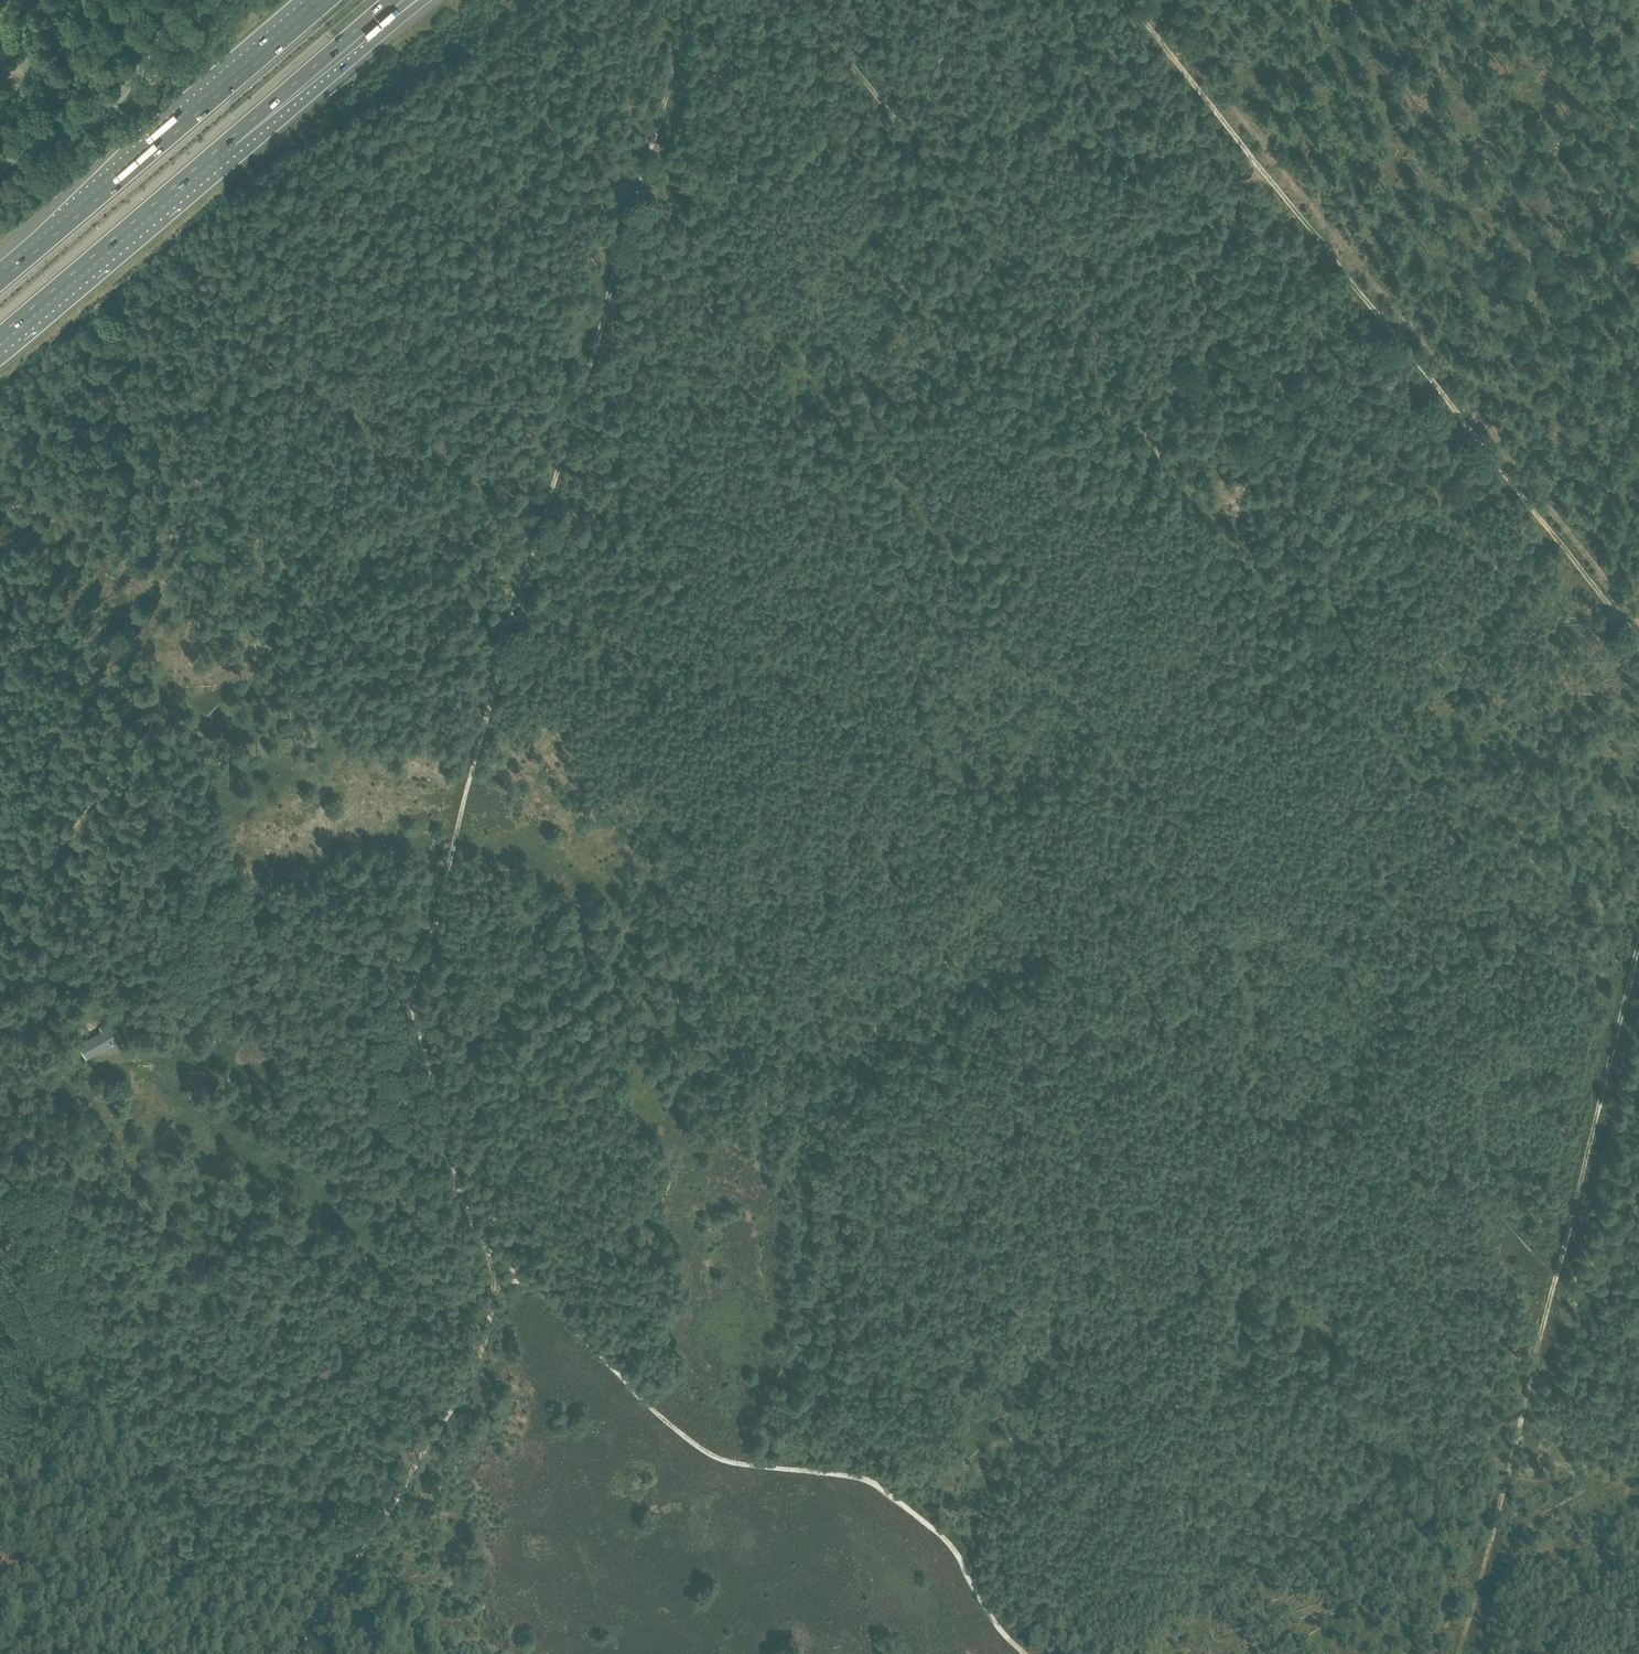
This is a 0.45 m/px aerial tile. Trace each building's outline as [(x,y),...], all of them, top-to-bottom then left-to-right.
[(87,1058),(122,1038),(115,1025),(123,1021),(118,1012),(105,1019),(106,1022),(100,1026),(102,1029),(78,1043),(87,1058)]
